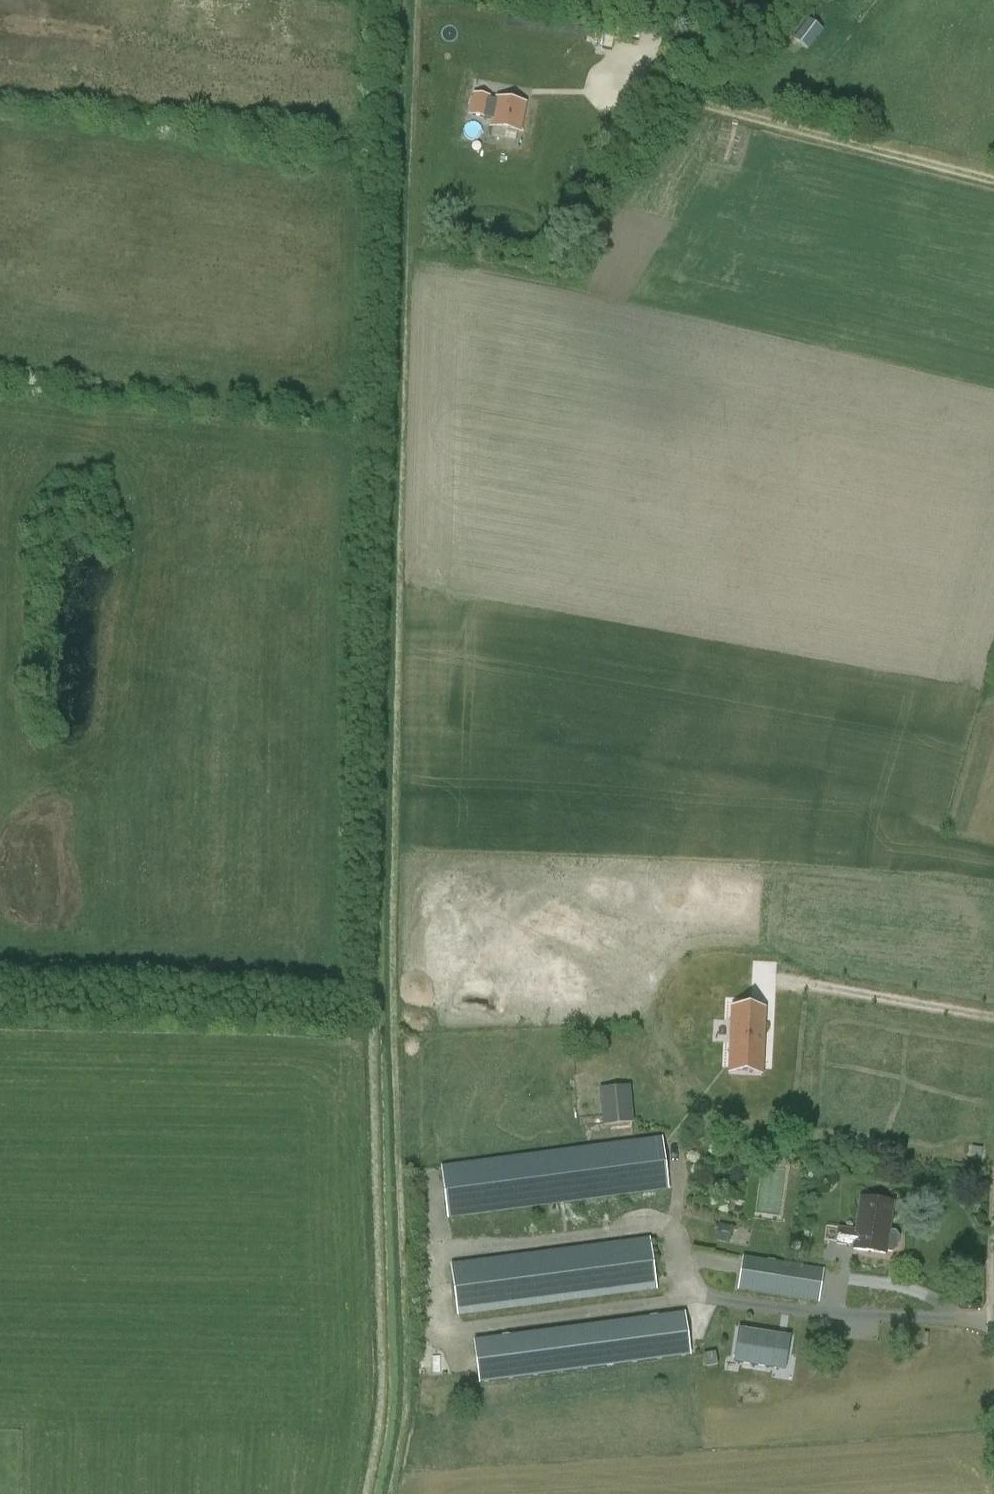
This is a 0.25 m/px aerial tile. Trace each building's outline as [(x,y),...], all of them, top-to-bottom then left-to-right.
[(794,39),(809,51),(824,30),(809,19),(794,39)] [(492,94),(521,101),(524,89),(495,82),(492,94)] [(471,115),(485,117),(488,97),(474,95),(471,115)] [(491,127),(521,132),(526,104),(496,98),(491,127)] [(732,1009),(730,1060),(762,1062),(764,1010),(732,1009)] [(604,1126),(634,1123),(628,1069),(598,1072),(604,1126)] [(448,1220),(670,1190),(663,1138),(440,1168),(448,1220)] [(886,1254),(886,1253),(892,1254),(897,1250),(899,1238),(895,1232),(889,1231),(889,1230),(887,1229),(891,1203),(861,1199),(856,1233),(839,1230),(837,1244),(854,1246),(853,1250),(886,1254)] [(458,1316),(657,1290),(650,1239),(450,1265),(458,1316)] [(743,1258),(738,1292),(818,1304),(823,1271),(743,1258)] [(480,1385),(691,1357),(685,1312),(473,1341),(480,1385)] [(789,1358),(791,1341),(742,1333),(737,1366),(775,1372),(777,1356),(789,1358)] [(714,1351),(702,1353),(707,1380),(719,1377),(714,1351)]
